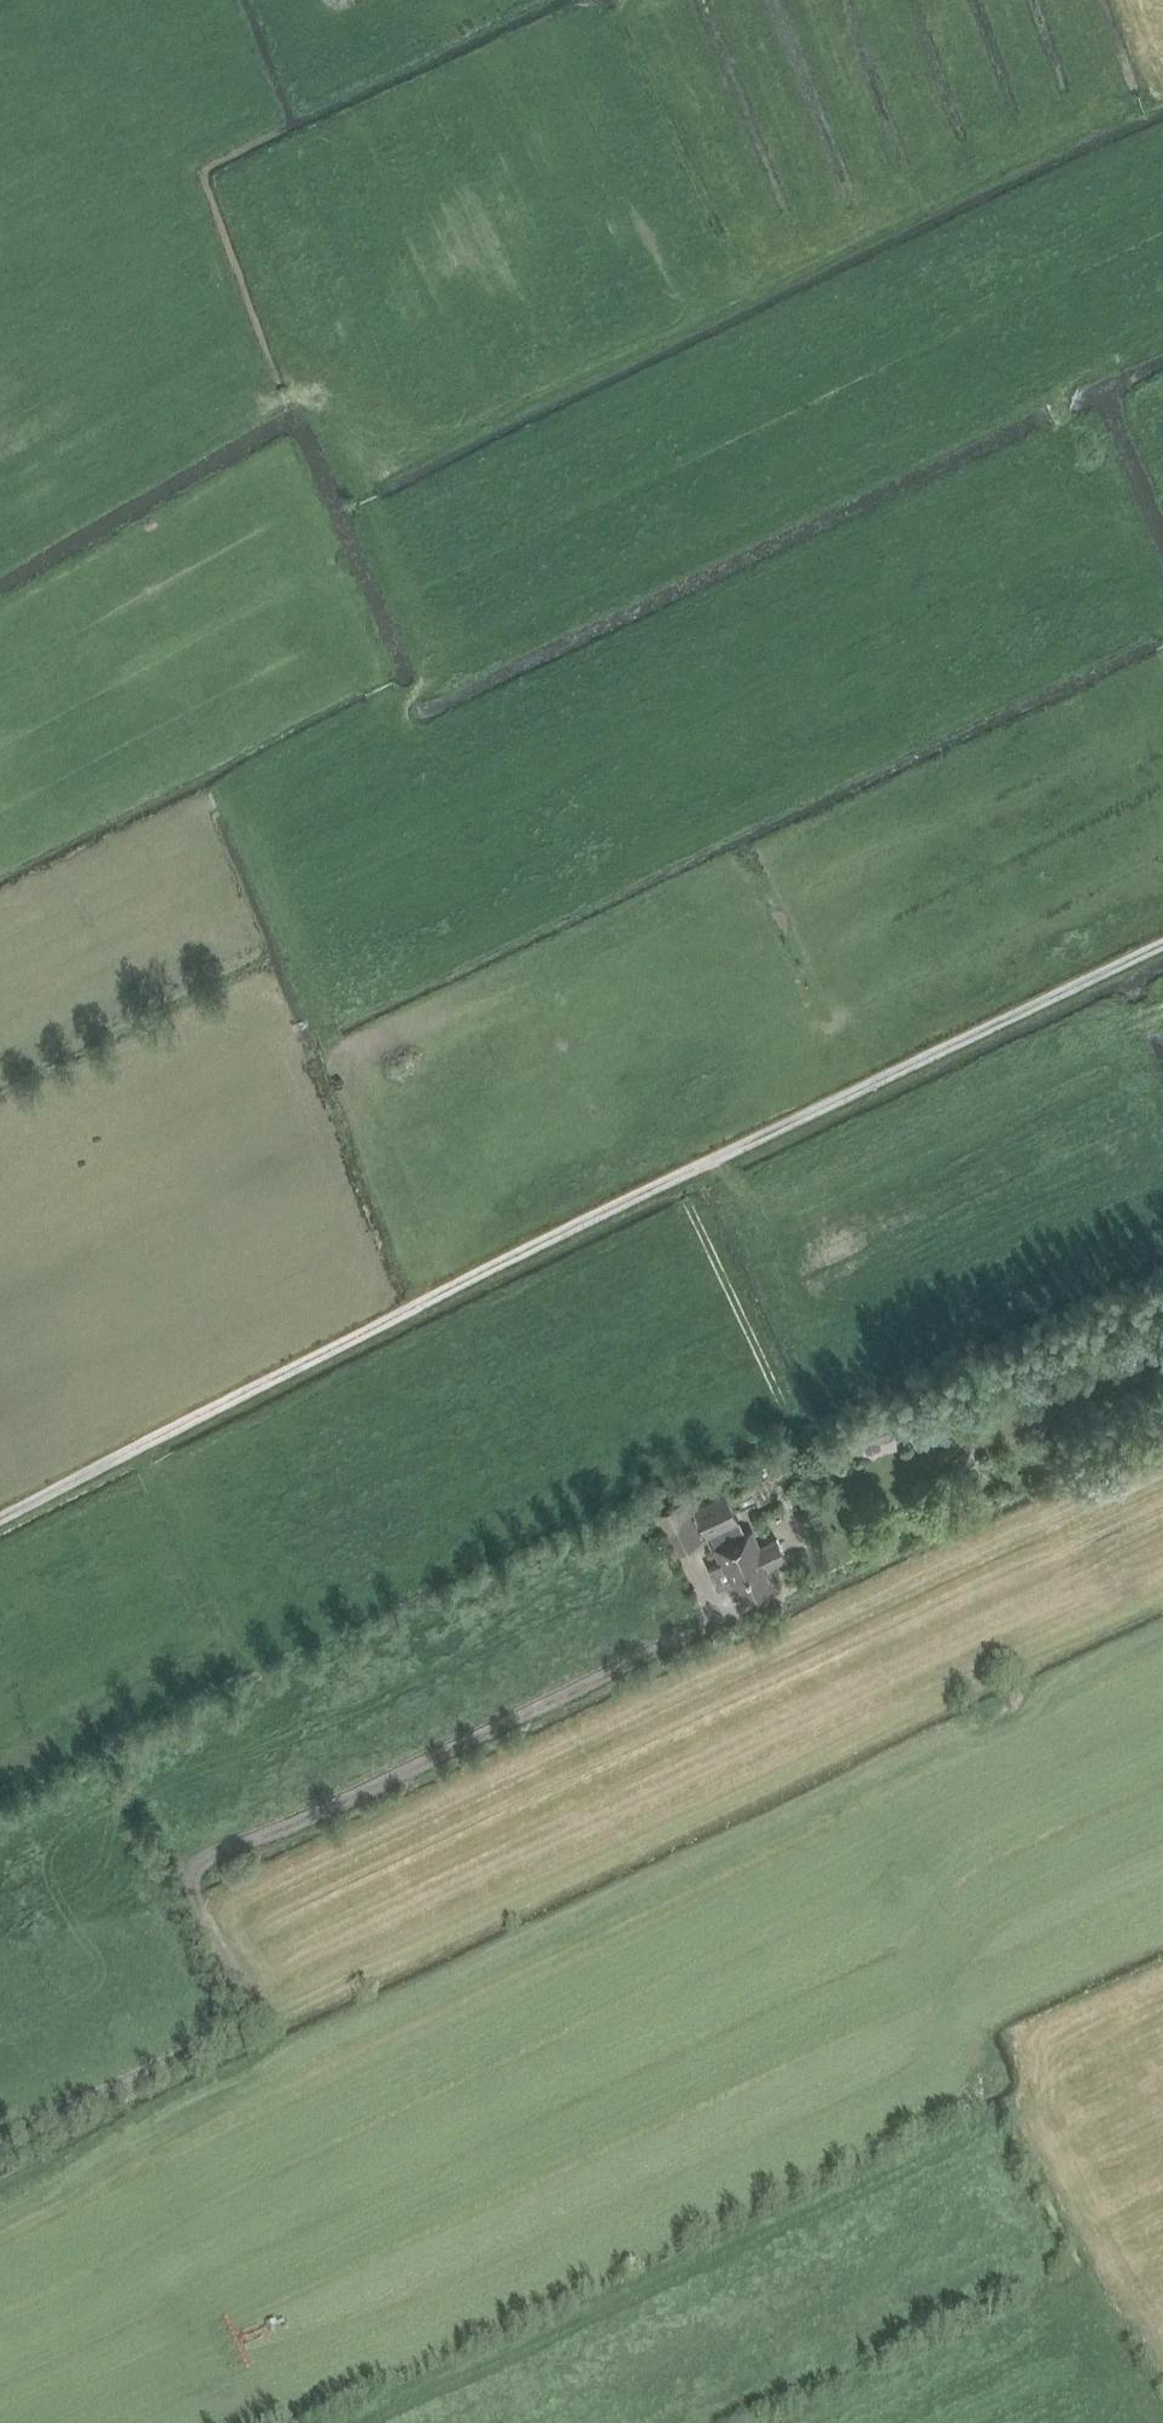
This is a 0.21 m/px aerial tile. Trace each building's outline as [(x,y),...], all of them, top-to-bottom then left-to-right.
[(863,1414),(833,1428),(847,1457),(863,1449),(865,1454),(879,1447),(877,1444),(901,1432),(888,1406),(864,1418),(863,1414)] [(758,1468),(746,1474),(751,1485),(763,1479),(758,1468)] [(717,1588),(733,1581),(741,1600),(771,1586),(763,1569),(785,1559),(776,1540),(759,1548),(751,1531),(741,1536),(741,1530),(724,1494),(694,1508),(706,1536),(709,1535),(716,1548),(712,1549),(720,1564),(709,1569),(717,1588)] [(671,1554),(702,1540),(683,1499),(652,1512),(671,1554)]
